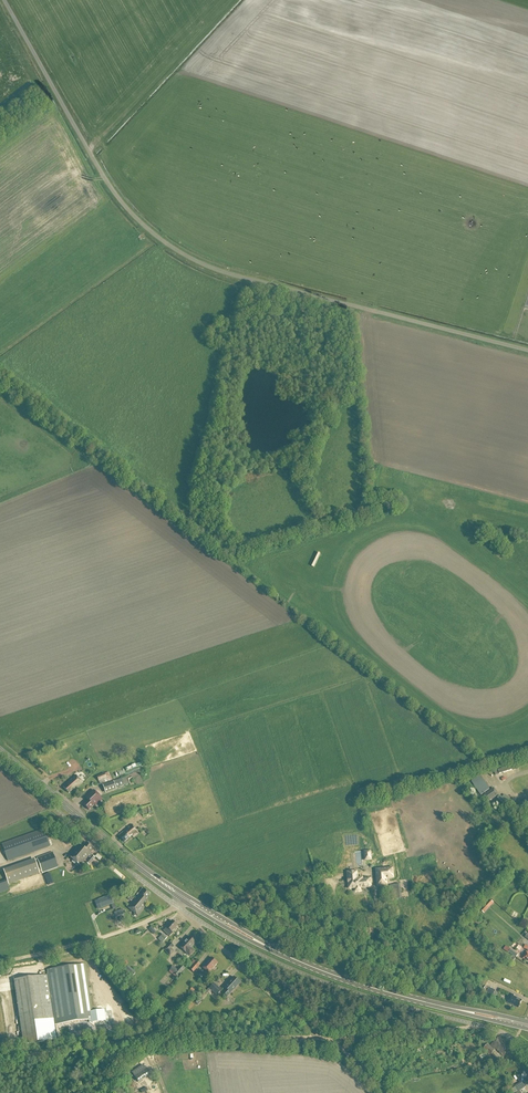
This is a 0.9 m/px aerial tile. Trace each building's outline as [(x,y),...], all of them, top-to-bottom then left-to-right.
[(124,769),(125,771),(142,765),(141,763),(135,765),(131,766),(124,769)] [(109,773),(96,777),(99,786),(107,783),(111,781),(109,773)] [(77,788),(83,783),(76,775),(63,787),(69,794),(76,787),(77,788)] [(481,795),(490,789),(480,775),(472,781),(481,795)] [(126,777),(102,785),(105,794),(116,790),(116,789),(129,785),(126,777)] [(489,801),(499,794),(494,787),(484,794),(489,801)] [(96,806),(103,799),(94,790),(86,798),(89,800),(84,805),(89,810),(95,805),(96,806)] [(505,794),(502,797),(500,794),(497,798),(508,808),(513,801),(505,794)] [(123,815),(125,820),(142,814),(140,808),(123,815)] [(138,833),(134,827),(132,825),(118,836),(123,842),(131,835),(133,838),(138,833)] [(8,861),(50,846),(44,829),(1,844),(8,861)] [(80,866),(88,857),(94,849),(86,843),(83,847),(79,844),(68,856),(80,866)] [(52,852),(36,858),(37,860),(36,861),(40,872),(41,872),(42,874),(58,868),(52,852)] [(92,855),(87,861),(86,863),(88,865),(95,858),(92,855)] [(3,870),(6,879),(9,885),(40,874),(34,859),(3,870)] [(392,869),(375,870),(377,887),(387,886),(386,879),(393,879),(392,869)] [(44,875),(48,885),(54,883),(50,872),(44,875)] [(357,872),(348,873),(349,889),(355,888),(355,891),(356,892),(360,891),(361,891),(361,888),(371,887),(370,879),(363,880),(363,878),(358,879),(357,872)] [(9,890),(6,880),(0,882),(0,893),(9,890)] [(392,892),(394,892),(395,899),(402,898),(400,884),(392,885),(392,892)] [(143,889),(127,907),(131,910),(139,901),(146,907),(150,903),(146,900),(150,895),(143,889)] [(110,896),(98,900),(101,909),(113,904),(110,896)] [(481,910),(484,913),(494,903),(491,900),(481,910)] [(139,901),(131,910),(138,917),(146,907),(139,901)] [(114,912),(116,917),(124,913),(122,909),(114,912)] [(166,927),(166,928),(163,931),(169,937),(173,933),(172,932),(177,927),(171,921),(166,927)] [(189,937),(179,948),(189,956),(194,951),(190,948),(196,942),(189,937)] [(174,947),(170,943),(163,950),(170,957),(174,952),(172,949),(174,947)] [(516,958),(518,955),(506,946),(503,949),(508,953),(509,952),(516,958)] [(47,975),(14,979),(22,1043),(57,1039),(55,1025),(81,1021),(89,1020),(90,1024),(106,1021),(104,1010),(92,1012),(92,1006),(84,959),(78,960),(77,953),(60,955),(61,963),(46,965),(47,975)] [(208,974),(218,963),(212,958),(202,968),(208,974)] [(187,968),(193,973),(199,966),(194,961),(187,968)] [(177,977),(184,969),(180,965),(177,970),(173,966),(169,971),(173,974),(177,977)] [(136,973),(128,966),(124,971),(131,978),(136,973)] [(227,997),(230,993),(240,983),(234,978),(224,988),(225,989),(222,993),(227,997)] [(217,996),(222,991),(214,984),(209,989),(208,989),(204,993),(206,995),(210,990),(217,996)] [(493,996),(495,991),(489,988),(487,993),(493,996)] [(511,994),(507,1003),(518,1008),(522,1001),(514,997),(515,996),(511,994)] [(498,1037),(491,1045),(503,1056),(509,1050),(501,1042),(503,1041),(498,1037)] [(490,1055),(495,1050),(488,1043),(483,1048),(490,1055)] [(131,1073),(138,1084),(149,1076),(142,1066),(131,1073)] [(527,1079),(527,1076),(526,1072),(524,1068),(519,1071),(520,1071),(515,1075),(520,1082),(513,1087),(512,1085),(508,1088),(511,1092),(516,1092),(527,1085),(527,1079)]
